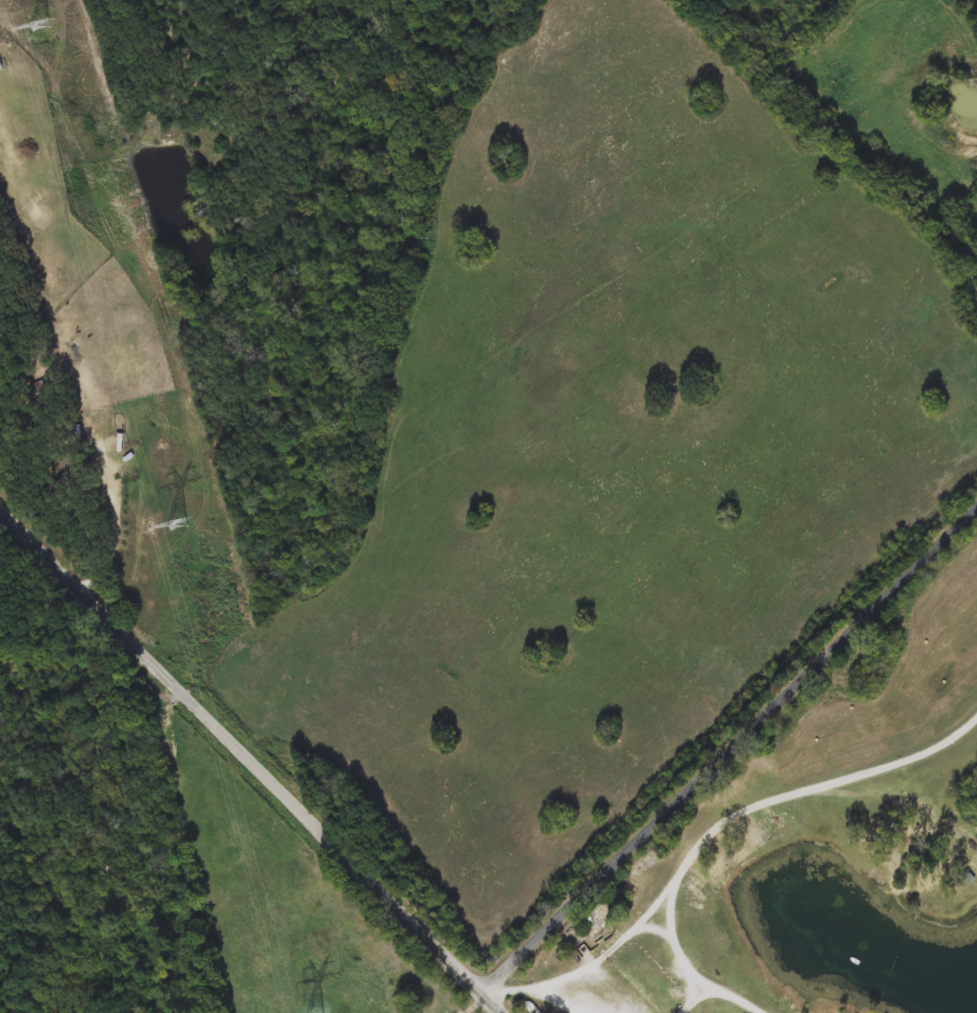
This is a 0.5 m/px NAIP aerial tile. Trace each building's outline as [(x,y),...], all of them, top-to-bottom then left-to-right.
[(974,879),(965,890),(956,882),(965,872),(974,879)]
